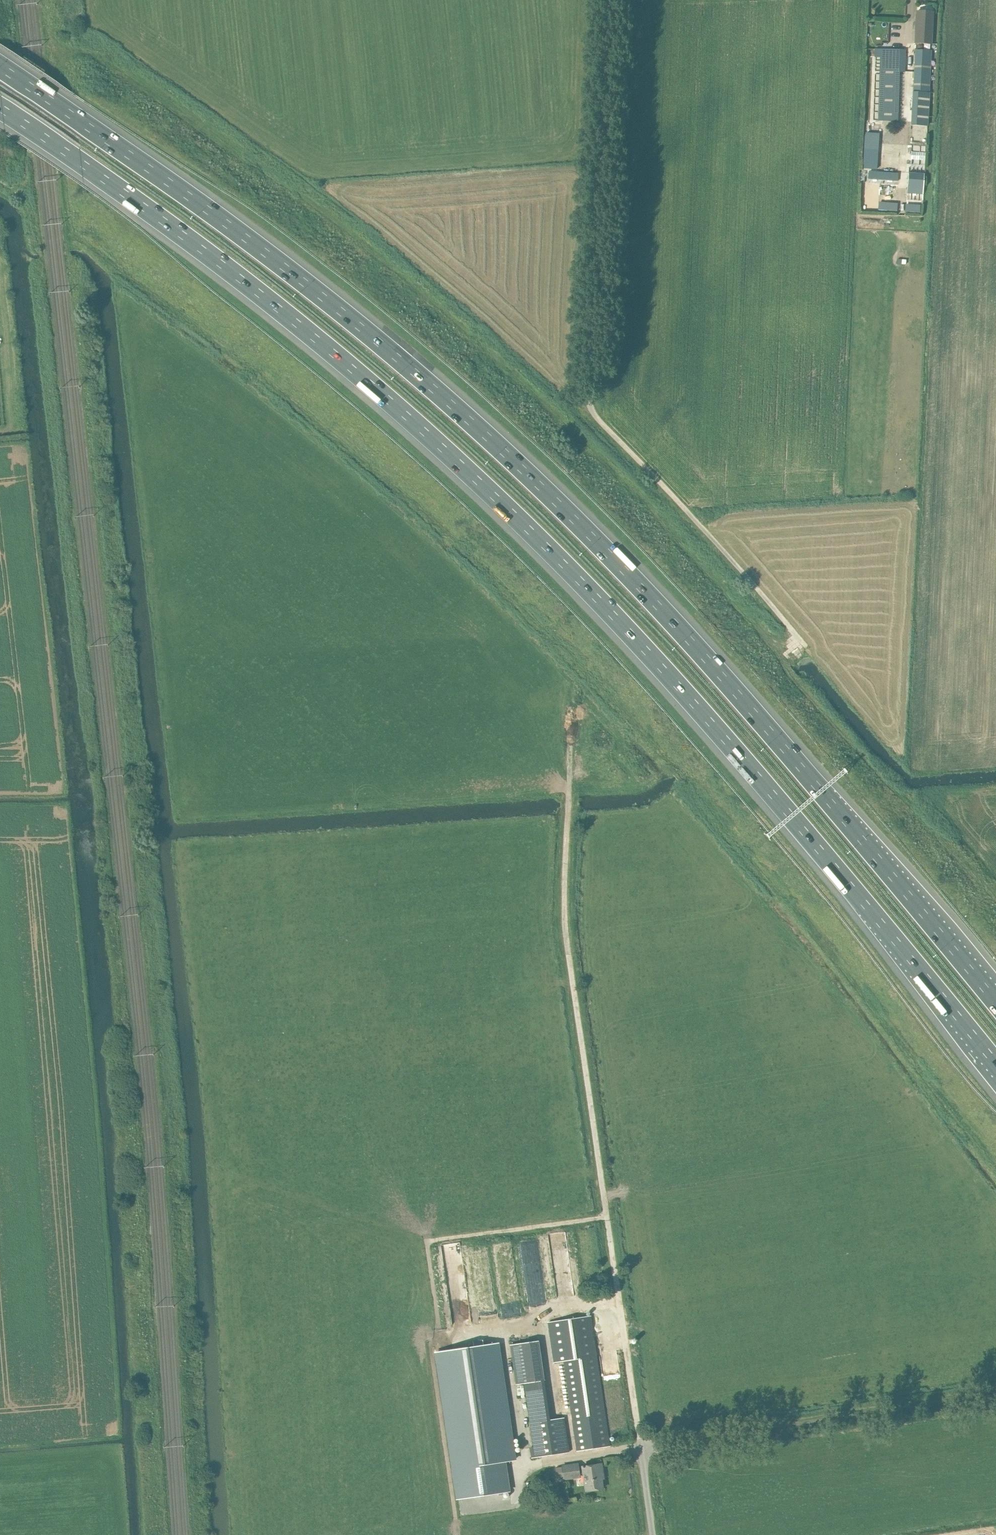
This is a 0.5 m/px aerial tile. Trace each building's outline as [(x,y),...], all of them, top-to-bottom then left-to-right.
[(914,44),(930,45),(932,12),(916,12),(914,44)] [(894,74),(891,71),(904,71),(904,58),(905,58),(905,49),(881,49),(878,120),(897,121),(899,74),(894,74)] [(915,50),(913,91),(912,91),(910,125),(928,126),(929,92),(932,50),(915,50)] [(879,148),(865,147),(864,168),(878,168),(879,148)] [(911,152),(911,159),(925,160),(926,152),(911,152)] [(899,179),(899,171),(869,170),(869,178),(899,179)] [(908,172),(908,175),(907,183),(907,193),(923,194),(924,173),(908,172)] [(644,664),(663,685),(668,680),(649,660),(644,664)] [(442,1245),(453,1332),(468,1330),(457,1243),(442,1245)] [(494,1317),(494,1304),(484,1304),(485,1318),(494,1317)] [(609,1445),(596,1356),(597,1355),(591,1315),(547,1322),(553,1362),(563,1361),(576,1450),(609,1445)] [(458,1498),(509,1491),(505,1461),(514,1460),(497,1343),(483,1346),(482,1340),(473,1341),(474,1347),(436,1352),(458,1498)] [(564,1417),(529,1422),(533,1447),(528,1448),(530,1458),(570,1452),(564,1417)] [(582,1466),(582,1467),(579,1467),(578,1463),(561,1465),(561,1467),(555,1468),(556,1477),(563,1477),(563,1480),(581,1478),(580,1474),(583,1473),(585,1490),(603,1488),(601,1474),(603,1474),(601,1463),(582,1466)]
